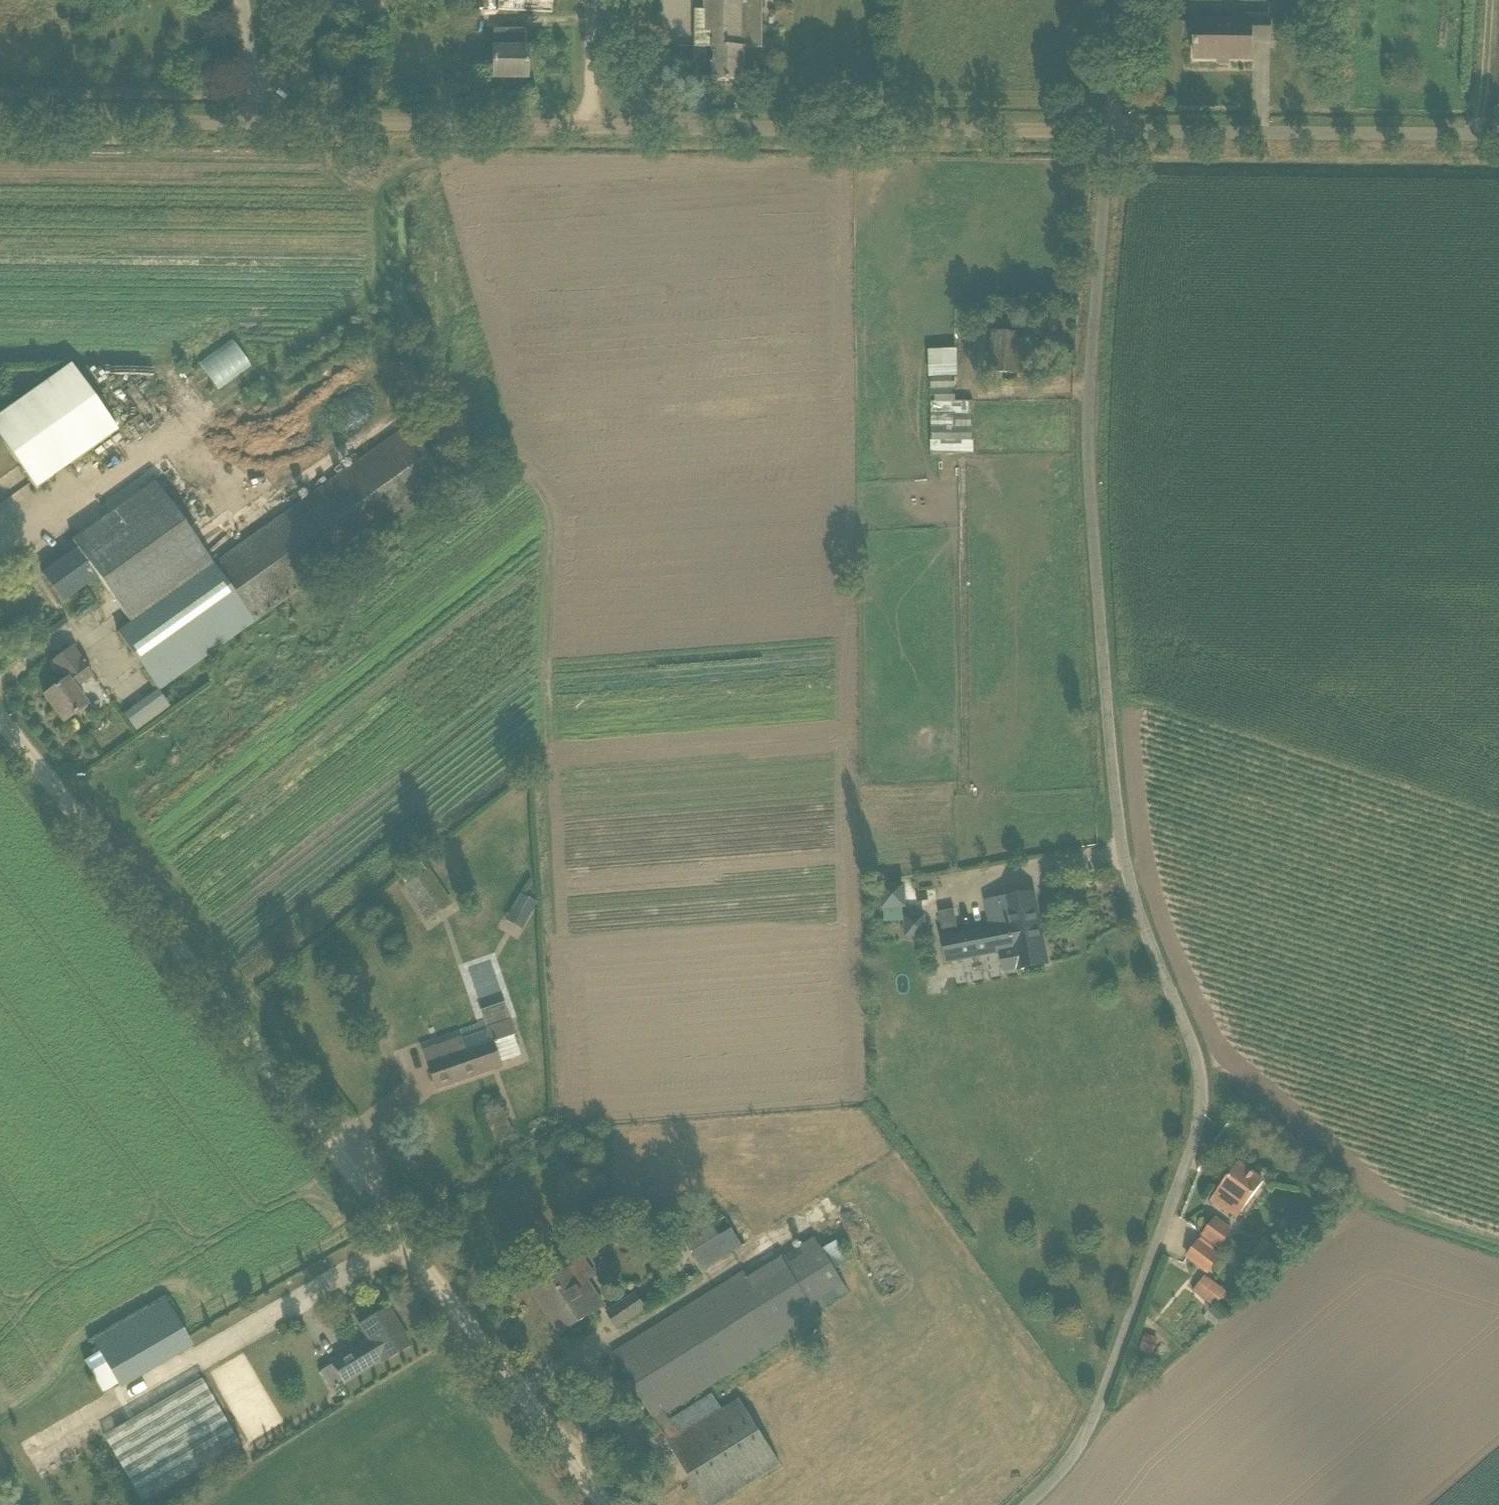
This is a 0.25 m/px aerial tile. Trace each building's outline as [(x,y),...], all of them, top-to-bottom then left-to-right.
[(498,10),(552,13),(553,0),(498,0),(498,10)] [(628,15),(660,17),(661,0),(629,0),(628,15)] [(715,81),(745,81),(746,47),(745,47),(745,26),(762,26),(762,0),(707,0),(707,33),(697,33),(696,47),(715,47),(715,81)] [(1196,21),(1195,59),(1252,59),(1252,42),(1270,42),(1271,16),(1237,16),(1237,21),(1196,21)] [(493,29),(493,78),(527,79),(527,49),(526,49),(526,29),(493,29)] [(118,40),(110,40),(110,53),(118,53),(118,40)] [(118,431),(130,448),(148,435),(156,445),(197,435),(190,406),(269,350),(198,250),(59,348),(71,365),(0,415),(0,439),(36,489),(118,431)] [(989,372),(1021,374),(1024,334),(992,332),(989,372)] [(958,347),(930,348),(933,452),(976,451),(974,400),(959,400),(958,347)] [(156,482),(89,530),(73,541),(79,550),(98,576),(131,624),(118,633),(159,691),(448,484),(408,427),(214,564),(156,482)] [(98,576),(79,550),(46,573),(65,600),(98,576)] [(52,688),(53,690),(44,696),(64,723),(88,706),(76,689),(93,677),(84,664),(86,663),(84,661),(83,662),(73,648),(51,663),(58,674),(62,672),(67,679),(56,687),(55,686),(52,688)] [(1048,964),(1034,892),(1034,887),(986,895),(991,924),(959,930),(955,909),(940,912),(943,933),(942,933),(946,957),(1013,946),(1017,969),(1048,964)] [(520,892),(505,919),(523,929),(538,901),(520,892)] [(925,911),(903,913),(903,918),(904,935),(926,934),(925,911)] [(423,1052),(436,1088),(502,1065),(501,1063),(522,1055),(515,1034),(516,1034),(511,1018),(487,1027),(492,1041),(466,1051),(462,1038),(423,1052)] [(1239,1217),(1264,1182),(1239,1164),(1220,1190),(1236,1201),(1229,1210),(1239,1217)] [(681,1235),(703,1272),(803,1211),(781,1175),(767,1184),(769,1188),(737,1209),(733,1203),(681,1235)] [(1216,1219),(1204,1235),(1220,1247),(1232,1231),(1216,1219)] [(782,1258),(749,1278),(745,1272),(613,1354),(707,1504),(715,1504),(782,1464),(740,1397),(680,1435),(666,1413),(785,1339),(786,1341),(820,1320),(815,1311),(848,1291),(815,1238),(782,1259),(782,1258)] [(1281,1252),(1265,1239),(1251,1255),(1268,1268),(1281,1252)] [(1222,1257),(1200,1240),(1188,1256),(1210,1273),(1222,1257)] [(581,1283),(571,1269),(571,1268),(535,1292),(545,1309),(548,1307),(565,1332),(604,1306),(587,1279),(581,1283)] [(1205,1275),(1194,1290),(1212,1304),(1224,1289),(1205,1275)] [(609,1313),(618,1327),(646,1309),(635,1295),(609,1313)] [(192,1345),(166,1300),(93,1342),(119,1387),(192,1345)] [(410,1346),(388,1309),(360,1325),(369,1340),(331,1363),(344,1383),(381,1361),(383,1363),(410,1346)] [(104,1430),(139,1499),(241,1448),(206,1379),(104,1430)]
